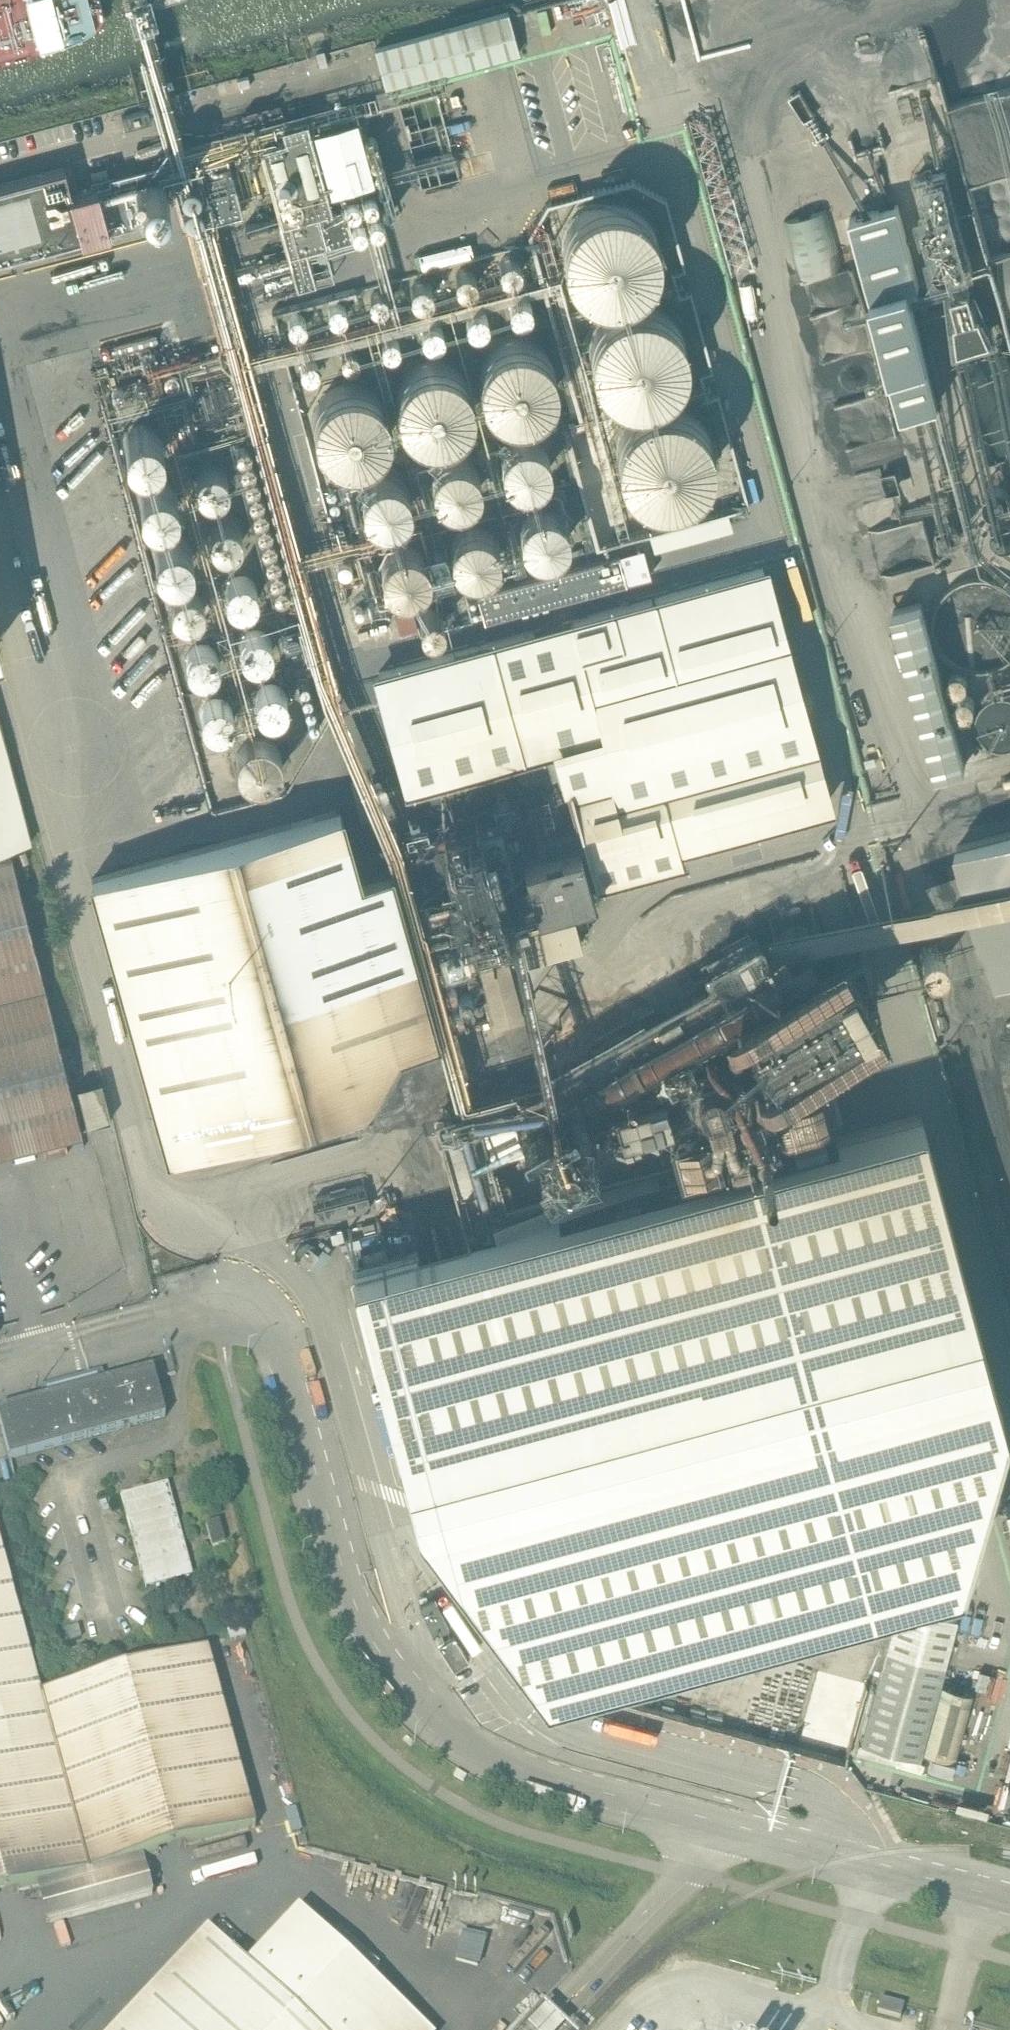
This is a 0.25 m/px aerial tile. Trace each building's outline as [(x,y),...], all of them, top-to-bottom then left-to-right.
[(386,90),(465,68),(518,54),(507,12),(374,48),(386,90)] [(839,65),(860,61),(858,52),(837,56),(839,65)] [(127,128),(153,121),(150,108),(124,115),(127,128)] [(330,189),(337,188),(373,178),(356,116),(313,127),(330,189)] [(344,202),(331,205),(314,141),(310,128),(307,117),(282,124),(285,135),(261,142),(281,219),(278,220),(287,252),(296,288),(315,283),(306,247),(353,235),(344,202)] [(130,156),(145,150),(139,135),(123,141),(130,156)] [(216,219),(243,212),(225,144),(198,151),(216,219)] [(911,168),(941,281),(975,272),(945,159),(911,168)] [(190,185),(201,182),(196,162),(185,165),(190,185)] [(632,249),(641,211),(628,170),(599,162),(537,181),(548,219),(549,216),(560,251),(596,260),(632,249)] [(14,253),(52,243),(52,244),(54,244),(56,254),(111,239),(108,229),(147,219),(136,175),(70,191),(67,180),(64,167),(0,185),(0,257),(14,253)] [(350,186),(339,191),(345,204),(356,199),(350,186)] [(851,217),(903,409),(941,399),(912,290),(922,287),(899,204),(851,217)] [(826,208),(784,220),(801,280),(843,267),(826,208)] [(515,252),(517,247),(516,241),(512,237),(508,233),(503,232),(497,233),(492,235),(488,240),(487,246),(488,252),(491,257),(496,261),(501,262),(507,261),(512,257),(515,252)] [(469,263),(470,258),(469,251),(466,247),(462,244),(456,242),(451,243),(446,246),(442,251),(440,257),(441,262),(444,268),(449,271),(454,272),(460,272),(466,268),(469,263)] [(427,280),(429,273),(427,267),(424,263),(420,259),(415,258),(409,259),(404,261),(400,266),(399,272),(399,278),(402,282),(407,286),(413,288),(419,287),(423,285),(427,280)] [(587,275),(569,307),(595,361),(617,373),(601,380),(607,391),(615,377),(629,370),(623,367),(651,353),(673,314),(655,278),(624,260),(611,267),(608,265),(587,275)] [(384,291),(386,285),(385,280),(382,274),(377,271),(372,270),(366,270),(361,274),(358,278),(356,284),(357,291),(360,295),(365,298),(371,300),(376,299),(381,296),(384,291)] [(345,299),(346,293),(345,287),(343,283),(337,279),(333,278),(327,279),(321,282),(318,287),(316,293),(317,298),(320,303),(324,306),(330,308),(336,308),(341,304),(345,299)] [(526,302),(527,295),(526,289),(523,285),(518,282),(513,280),(507,281),(503,283),(499,288),(497,295),(498,300),(501,304),(505,308),(511,310),(517,309),(521,307),(526,302)] [(956,319),(960,347),(991,338),(981,313),(977,314),(970,289),(954,294),(960,318),(956,319)] [(303,311),(304,306),(303,300),(299,295),(294,292),(288,291),(282,292),(278,296),(275,300),(274,306),(275,311),(278,316),(284,320),(290,321),(295,320),(300,316),(303,311)] [(482,312),(483,307),(482,302),(479,297),(474,293),(469,292),(463,293),(457,296),(454,301),(453,306),(454,313),(457,317),(461,320),(467,322),(473,321),(478,318),(482,312)] [(439,325),(440,319),(439,314),(436,309),(431,306),(426,305),(421,305),(415,308),(412,313),(410,319),(411,325),(414,330),(420,333),(425,334),(431,333),(435,331),(439,325)] [(400,334),(401,328),(400,322),(397,317),(392,314),(386,313),(380,315),(376,318),(373,323),(372,328),(373,334),(376,339),(381,342),(388,343),(393,342),(397,339),(400,334)] [(360,345),(361,340),(361,337),(359,333),(356,328),(351,326),(345,325),(340,326),(335,329),(332,334),(331,340),(332,345),(335,350),(340,353),(345,355),(352,353),(356,350),(360,345)] [(317,355),(318,348),(317,343),(315,339),(312,336),(309,334),(305,334),(299,334),(293,337),(290,343),(288,348),(289,354),(292,358),(296,362),(302,363),(308,363),(313,360),(317,355)] [(479,364),(478,376),(479,386),(484,396),(491,405),(500,410),(510,414),(521,414),(532,411),(541,405),(548,397),(553,387),(555,377),(554,368),(551,359),(549,355),(547,351),(544,348),(535,341),(524,338),(513,337),(502,340),(492,346),(484,354),(479,364)] [(469,378),(462,369),(453,362),(442,359),(430,358),(419,361),(409,367),(402,375),(397,386),(395,397),(397,408),(401,418),(408,426),(417,432),(428,436),(439,436),(449,433),(459,428),(466,420),(471,410),(473,399),(473,388),(469,378)] [(594,385),(628,497),(716,471),(682,359),(594,385)] [(57,385),(64,392),(80,375),(72,368),(57,385)] [(384,401),(378,393),(369,386),(358,382),(347,382),(336,384),(326,390),(319,399),(314,409),(312,420),(314,431),(318,440),(325,449),(334,454),(344,458),(355,458),(365,455),(375,450),(382,442),(387,433),(389,422),(388,411),(384,401)] [(162,450),(164,442),(162,434),(158,428),(151,424),(144,422),(136,424),(130,428),(125,434),(124,442),(125,450),(130,456),(136,461),(144,462),(151,461),(158,456),(162,450)] [(549,448),(544,441),(536,436),(527,434),(518,436),(510,441),(505,449),(503,458),(504,467),(509,474),(515,479),(524,482),(532,482),(540,478),(546,473),(550,465),(551,457),(549,448)] [(892,449),(875,452),(878,464),(895,461),(892,449)] [(477,469),(472,462),(465,457),(455,455),(446,457),(439,462),(433,470),(431,479),(433,487),(437,495),(444,500),(452,503),(461,502),(468,499),(475,493),(479,486),(479,477),(477,469)] [(234,486),(235,478),(234,471),(232,467),(229,463),(223,459),(219,457),(214,457),(208,457),(204,459),(199,462),(196,465),(194,469),(193,473),(192,477),(194,485),(196,489),(198,492),(204,497),(208,499),(213,499),(221,498),(226,495),(229,493),(234,486)] [(408,489),(403,482),(395,476),(386,475),(377,476),(369,482),(364,489),(362,499),(363,507),(368,514),(374,520),(383,522),(391,522),(399,519),(405,513),(409,505),(410,497),(408,489)] [(177,505),(179,497),(177,489),(173,483),(166,479),(159,477),(151,479),(145,483),(140,489),(139,497),(140,505),(145,511),(151,516),(159,517),(166,516),(173,511),(177,505)] [(568,520),(563,513),(555,507),(546,506),(537,507),(529,513),(524,520),(522,530),(523,538),(528,545),(534,551),(542,553),(551,553),(559,550),(565,544),(569,536),(570,528),(568,520)] [(248,541),(249,533),(248,526),(246,522),(244,518),(237,514),(232,512),(229,512),(224,512),(219,514),(213,518),(209,525),(207,528),(207,533),(208,541),(212,547),(219,552),(227,554),(231,554),(236,553),(239,551),(243,548),(245,546),(248,541)] [(496,538),(491,531),(483,526),(474,524),(465,526),(457,531),(452,539),(450,548),(452,557),(456,564),(463,569),(471,572),(479,572),(487,569),(494,563),(497,555),(498,547),(496,538)] [(180,531),(172,530),(164,531),(158,536),(153,542),(152,550),(153,557),(158,564),(164,568),(172,570),(180,568),(186,564),(190,557),(192,550),(190,542),(186,536),(180,531)] [(427,558),(422,551),(414,546),(405,544),(396,546),(388,551),(383,559),(381,568),(382,576),(387,584),(393,589),(401,592),(410,591),(418,588),(424,582),(428,575),(429,566),(427,558)] [(434,554),(433,558),(434,562),(437,565),(442,565),(445,562),(447,558),(445,554),(442,551),(437,551),(434,554)] [(483,620),(627,581),(619,551),(475,590),(483,620)] [(260,595),(262,587),(262,583),(260,579),(259,576),(256,572),(249,568),(242,566),(238,566),(233,567),(230,569),(226,572),(224,574),(221,579),(219,587),(221,594),(225,601),(231,606),(239,608),(243,608),(249,607),(256,602),(258,599),(260,595)] [(763,568),(379,672),(404,765),(409,784),(558,744),(595,881),(682,857),(678,843),(827,803),(787,657),(763,568)] [(173,598),(171,605),(173,612),(177,618),(183,621),(191,621),(197,618),(201,612),(203,605),(201,598),(197,593),(191,589),(183,589),(177,593),(173,598)] [(923,601),(893,610),(908,666),(921,715),(937,772),(967,763),(952,707),(939,658),(923,601)] [(354,608),(354,609),(354,610),(355,611),(356,612),(357,612),(357,613),(358,613),(359,613),(360,613),(360,612),(361,612),(362,612),(362,611),(362,610),(363,610),(363,609),(363,608),(363,607),(363,606),(362,606),(362,605),(361,605),(361,604),(360,604),(359,604),(358,604),(357,604),(356,604),(356,605),(355,605),(355,606),(354,606),(354,607),(354,608)] [(441,610),(440,608),(437,606),(435,605),(433,605),(431,605),(430,605),(426,606),(424,607),(421,610),(420,613),(419,615),(419,617),(419,621),(420,624),(423,626),(424,628),(427,629),(429,630),(433,630),(434,629),(436,629),(439,627),(441,625),(443,622),(444,619),(444,616),(443,613),(441,610)] [(380,625),(395,625),(395,611),(380,612),(380,625)] [(273,644),(275,637),(273,629),(272,626),(269,622),(262,617),(257,616),(254,615),(249,616),(244,617),(238,621),(234,628),(232,636),(233,644),(238,651),(244,656),(252,658),(256,658),(261,656),(264,655),(269,651),(273,644)] [(219,662),(220,655),(219,648),(217,644),(215,640),(208,636),(203,634),(199,634),(195,634),(190,636),(184,640),(182,643),(179,648),(178,655),(179,662),(183,669),(187,673),(192,675),(200,676),(204,676),(208,674),(215,669),(219,662)] [(288,697),(289,692),(288,684),(286,680),(283,677),(277,672),(273,671),(268,670),(265,671),(259,672),(253,677),(250,680),(248,683),(247,687),(247,691),(248,699),(252,706),(258,711),(266,713),(274,712),(278,710),(282,707),(285,704),(287,700),(288,697)] [(950,674),(948,680),(950,685),(954,688),(959,689),(964,687),(968,683),(968,677),(965,673),(960,670),(955,670),(950,674)] [(234,718),(235,710),(234,703),(232,699),(229,695),(223,691),(219,689),(214,689),(210,689),(205,691),(198,695),(194,702),(192,709),(194,717),(198,724),(204,729),(212,731),(215,731),(222,730),(228,725),(231,722),(234,718)] [(975,702),(972,697),(967,694),(961,695),(957,699),(955,704),(956,710),(961,713),(966,714),(971,712),(975,708),(975,702)] [(31,841),(0,724),(0,850),(31,841)] [(276,756),(277,752),(275,744),(271,737),(265,732),(256,730),(248,731),(245,733),(241,736),(238,739),(236,743),(234,751),(235,759),(237,763),(240,766),(246,771),(251,773),(255,773),(259,773),(264,771),(271,766),(275,760),(276,756)] [(341,807),(91,877),(169,1154),(367,1099),(398,1049),(438,1037),(391,869),(361,877),(341,807)] [(990,977),(1009,972),(1009,832),(957,846),(990,977)] [(565,846),(496,865),(508,909),(535,902),(536,906),(592,890),(579,842),(565,846)] [(63,1139),(82,1135),(11,854),(0,857),(0,1155),(63,1139)] [(573,910),(517,926),(526,957),(582,941),(573,910)] [(832,969),(847,963),(828,916),(813,923),(832,969)] [(475,949),(495,1023),(524,1015),(520,1001),(525,999),(509,940),(475,949)] [(470,956),(469,955),(467,955),(466,955),(464,956),(464,957),(463,958),(462,959),(462,960),(462,961),(462,963),(463,964),(464,965),(466,967),(467,967),(469,967),(470,966),(471,965),(472,964),(473,963),(473,961),(473,960),(473,958),(472,957),(470,956)] [(438,966),(438,967),(438,968),(438,969),(439,970),(439,971),(440,971),(440,972),(441,972),(441,973),(442,973),(443,973),(444,973),(445,973),(446,973),(447,973),(447,972),(448,972),(449,971),(449,970),(450,970),(450,969),(450,968),(450,967),(450,966),(450,965),(449,964),(449,963),(448,963),(448,962),(447,962),(446,962),(446,961),(445,961),(444,961),(443,961),(442,961),(442,962),(441,962),(440,962),(440,963),(439,963),(439,964),(438,965),(438,966)] [(748,1033),(863,982),(857,968),(742,1018),(748,1033)] [(469,987),(473,990),(478,989),(480,985),(479,981),(476,978),(471,979),(468,983),(469,987)] [(444,989),(444,990),(444,991),(444,992),(445,992),(445,993),(445,994),(446,994),(446,995),(447,995),(448,996),(449,996),(450,996),(451,996),(452,996),(453,996),(453,995),(454,995),(455,994),(456,993),(456,992),(456,991),(456,990),(456,989),(456,988),(456,987),(455,987),(455,986),(454,986),(454,985),(453,985),(452,984),(451,984),(450,984),(449,984),(448,984),(448,985),(447,985),(446,986),(445,986),(445,987),(445,988),(444,988),(444,989)] [(461,1003),(466,1005),(470,1003),(472,999),(470,994),(466,992),(461,994),(459,999),(461,1003)] [(481,1012),(482,1008),(481,1005),(477,1003),(474,1005),(472,1008),(474,1012),(474,1013),(477,1013),(481,1012)] [(451,1013),(451,1014),(451,1015),(451,1016),(452,1017),(452,1018),(453,1018),(453,1019),(454,1019),(455,1020),(456,1020),(457,1020),(458,1020),(459,1020),(459,1019),(460,1019),(461,1019),(461,1018),(462,1018),(462,1017),(463,1017),(463,1016),(463,1015),(463,1014),(463,1013),(463,1012),(463,1011),(462,1011),(462,1010),(461,1009),(460,1009),(459,1008),(458,1008),(457,1008),(456,1008),(455,1008),(454,1008),(454,1009),(453,1009),(453,1010),(452,1010),(452,1011),(451,1011),(451,1012),(451,1013)] [(467,1013),(466,1016),(467,1020),(471,1021),(474,1020),(476,1016),(474,1013),(474,1012),(471,1011),(467,1013)] [(389,1450),(535,1667),(967,1555),(985,1372),(978,1361),(985,1360),(912,1078),(725,1126),(733,1051),(663,1044),(604,1084),(599,1136),(610,1143),(612,1127),(620,1140),(632,1137),(636,1152),(652,1148),(682,1165),(690,1198),(676,1190),(664,1198),(671,1223),(463,1277),(463,1278),(437,1275),(421,1251),(412,1253),(394,1225),(409,1215),(333,1234),(389,1450)] [(74,1079),(78,1077),(72,1055),(68,1057),(74,1079)] [(494,1149),(520,1142),(513,1110),(486,1117),(494,1149)] [(460,1152),(480,1147),(473,1120),(452,1125),(460,1152)] [(462,1201),(496,1191),(483,1146),(480,1147),(460,1152),(449,1155),(462,1201)] [(316,1221),(372,1206),(369,1193),(313,1208),(316,1221)] [(317,1265),(327,1255),(312,1241),(303,1251),(317,1265)] [(166,1417),(153,1369),(0,1410),(0,1425),(9,1459),(166,1417)] [(199,1600),(193,1576),(168,1483),(121,1495),(146,1589),(180,1579),(187,1603),(199,1600)] [(212,1547),(225,1544),(219,1521),(206,1524),(212,1547)] [(0,1545),(0,1896),(88,1872),(89,1874),(90,1874),(89,1872),(255,1827),(207,1649),(41,1694),(41,1692),(40,1693),(0,1545)] [(419,1604),(434,1634),(450,1626),(435,1597),(419,1604)] [(918,1759),(944,1666),(956,1621),(898,1605),(860,1742),(918,1759)] [(453,1634),(439,1643),(454,1667),(468,1658),(453,1634)] [(923,1753),(953,1762),(971,1696),(941,1687),(923,1753)] [(840,1739),(846,1718),(803,1707),(797,1728),(840,1739)] [(954,1782),(951,1790),(982,1798),(984,1790),(954,1782)] [(142,1883),(66,1905),(73,1928),(148,1907),(142,1883)] [(208,1928),(112,2029),(427,2029),(299,1909),(247,1965),(208,1928)] [(896,2000),(901,1990),(881,1979),(876,1989),(896,2000)] [(900,2018),(904,2005),(881,1999),(877,2012),(900,2018)]
